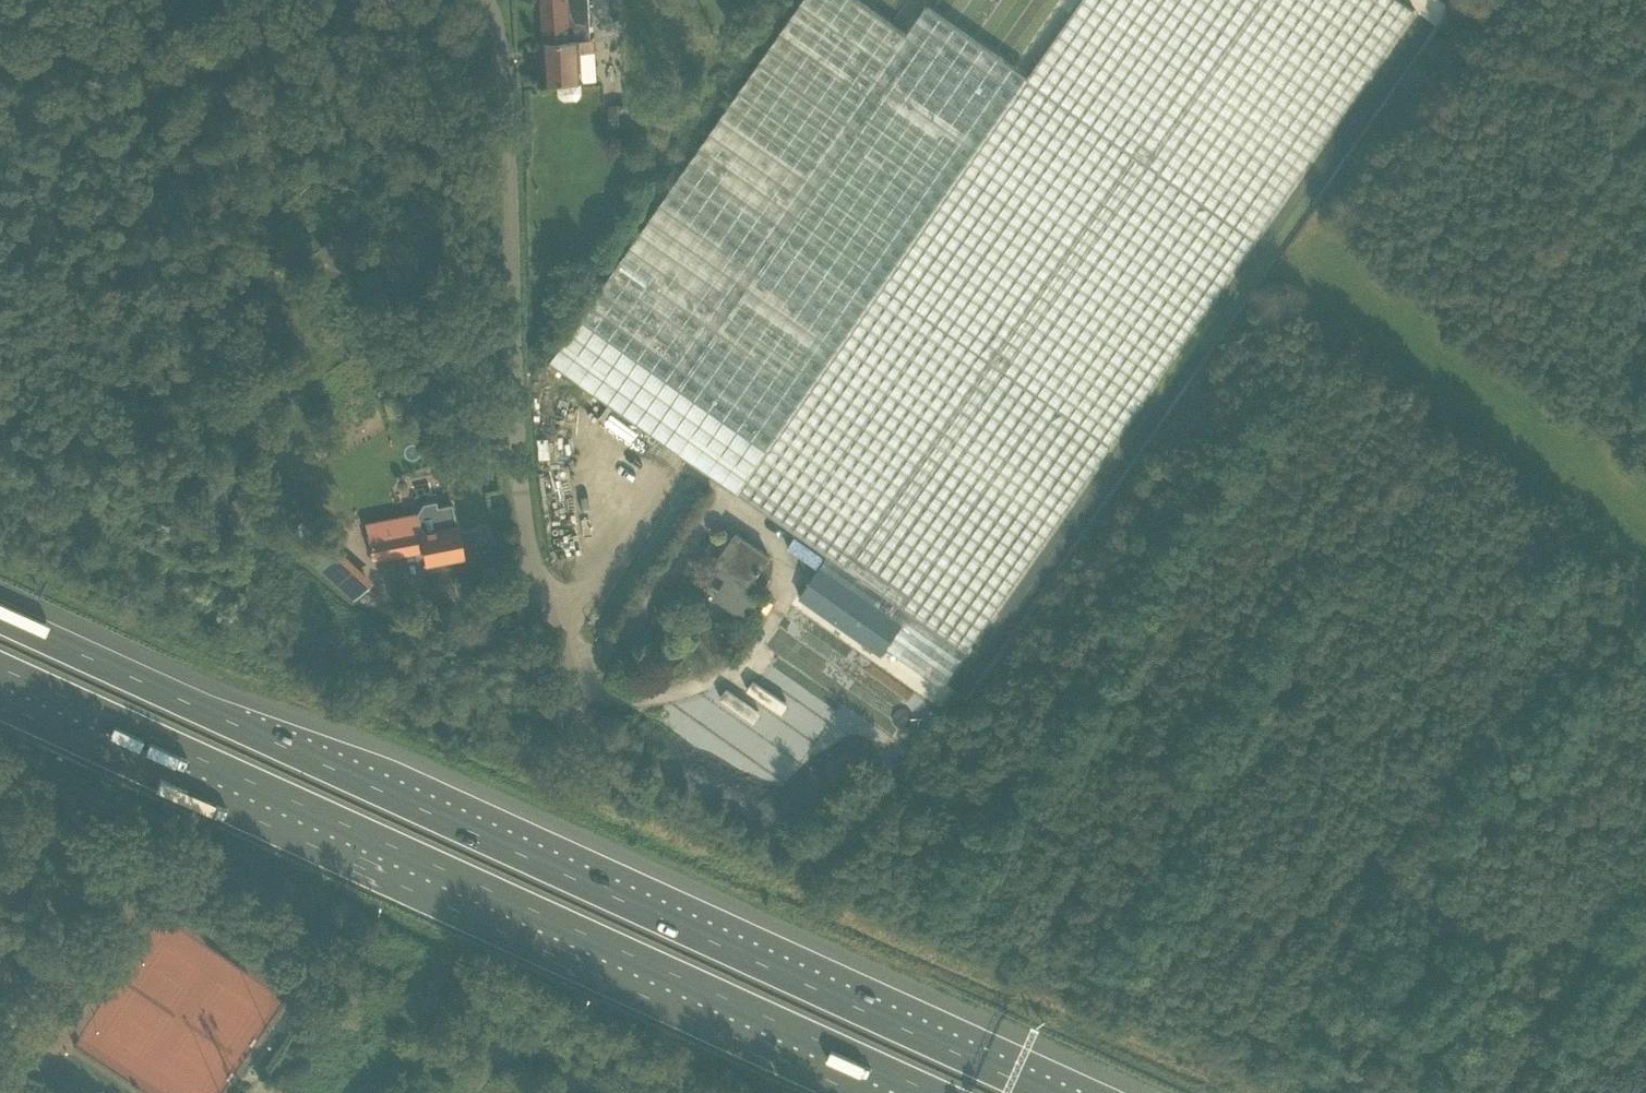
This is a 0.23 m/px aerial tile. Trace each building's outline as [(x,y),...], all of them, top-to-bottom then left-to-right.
[(547,81),(558,80),(559,93),(561,96),(566,99),(577,98),(581,96),(583,90),(582,79),(581,50),(595,50),(594,35),(592,36),(589,0),(543,0),(547,81)] [(821,566),(905,624),(888,647),(944,686),(1417,10),(1402,0),(1080,0),(1027,75),(927,5),(906,34),(859,0),(802,0),(550,360),(829,556),(821,566)] [(624,0),(612,0),(613,14),(624,13),(624,0)] [(629,107),(609,108),(610,123),(629,123),(629,107)] [(436,406),(423,408),(426,425),(439,423),(436,406)] [(216,492),(202,501),(211,513),(225,504),(216,492)] [(422,529),(369,539),(373,560),(411,553),(423,550),(425,560),(463,552),(457,524),(456,524),(452,501),(437,504),(436,499),(424,501),(418,510),(422,529)] [(314,524),(324,532),(331,524),(321,516),(314,524)] [(736,531),(716,560),(722,564),(731,571),(727,577),(721,585),(738,597),(732,606),(746,616),(759,598),(747,590),(770,555),(736,531)] [(321,539),(305,557),(353,601),(369,583),(321,539)] [(821,566),(799,596),(869,645),(865,651),(877,659),(881,654),(883,655),(888,647),(905,624),(821,566)] [(9,946),(12,942),(0,933),(0,959),(9,946)]
